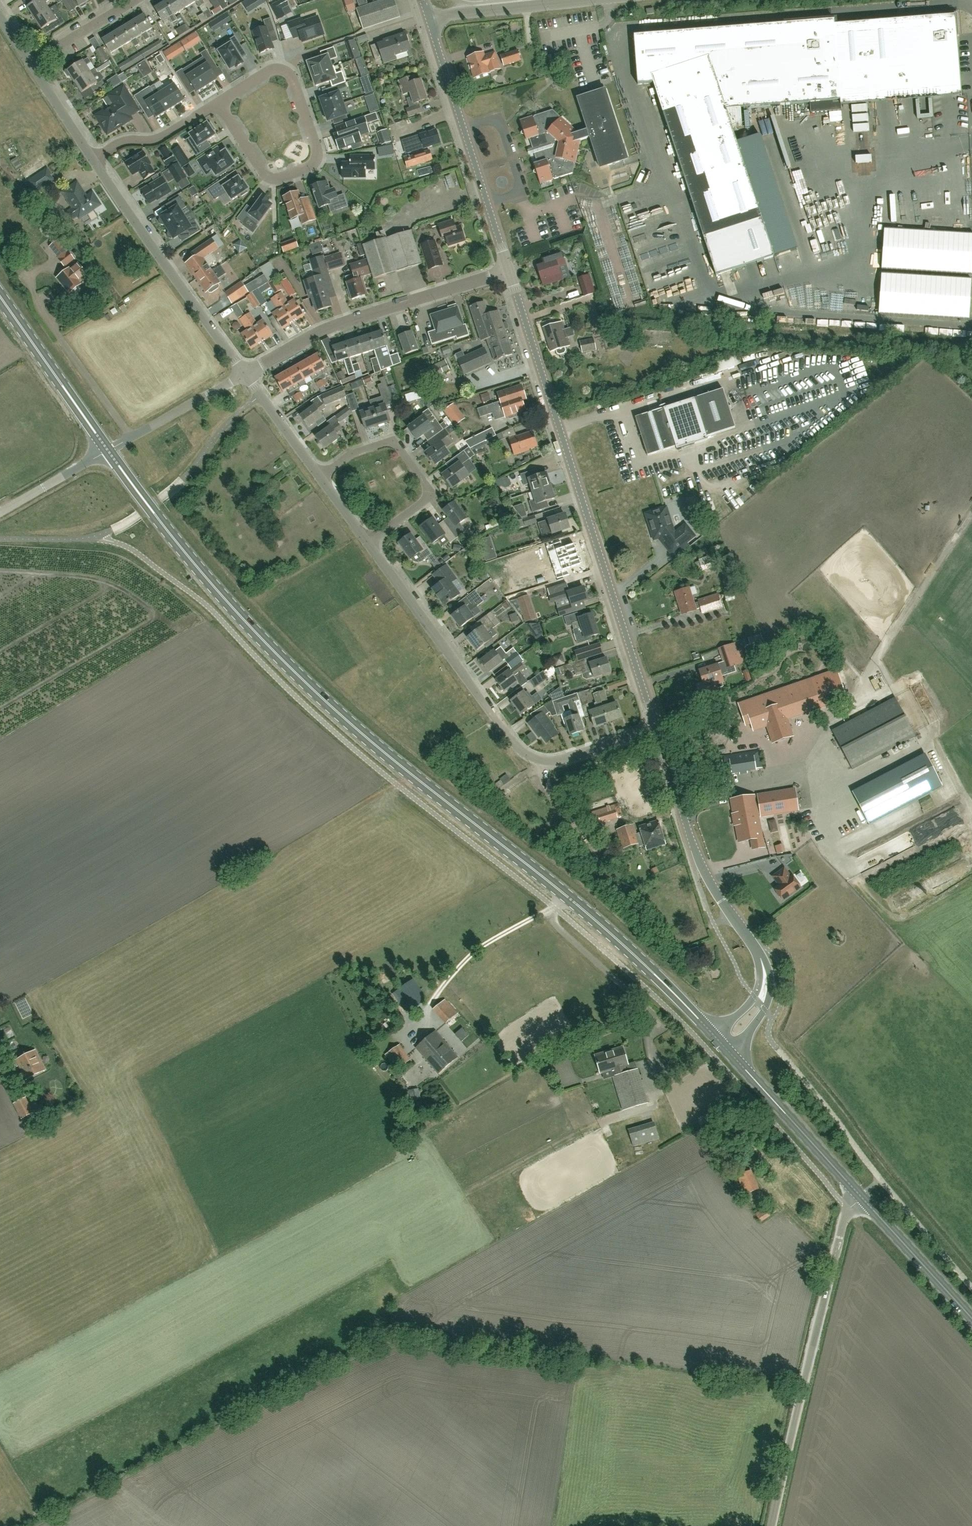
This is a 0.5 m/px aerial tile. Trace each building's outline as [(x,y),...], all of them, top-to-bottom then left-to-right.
[(48,9),(44,3),(49,0),(28,0),(23,3),(33,19),(48,9)] [(75,9),(72,4),(69,0),(64,0),(62,1),(70,13),(75,10),(75,9)] [(72,4),(75,9),(79,6),(80,7),(80,6),(81,7),(82,8),(86,5),(86,4),(85,3),(91,0),(69,0),(72,4)] [(180,0),(169,0),(166,2),(175,15),(185,9),(180,0)] [(185,9),(196,2),(195,0),(180,0),(185,9)] [(216,0),(209,0),(215,10),(212,12),(214,16),(223,11),(216,0)] [(223,11),(228,7),(224,0),(216,0),(223,11)] [(289,6),(286,0),(282,0),(271,6),(278,20),(285,16),(282,9),(289,6)] [(363,30),(400,18),(394,0),(386,0),(357,10),(363,30)] [(175,15),(166,2),(155,9),(163,22),(175,15)] [(48,9),(33,19),(40,30),(49,25),(52,30),(64,22),(58,12),(53,16),(48,9)] [(203,14),(207,20),(213,17),(209,10),(203,14)] [(224,24),(230,20),(226,13),(220,17),(224,24)] [(638,85),(653,83),(703,238),(716,276),(774,257),(732,128),(742,125),(739,109),(810,103),(810,113),(842,111),(841,106),(961,96),(957,37),(959,36),(957,13),(934,15),(934,17),(835,25),(834,20),(634,36),(638,85)] [(153,28),(145,14),(134,21),(143,34),(142,35),(146,41),(150,38),(146,32),(153,28)] [(207,20),(203,14),(198,17),(202,23),(207,20)] [(302,19),(288,24),(293,38),(300,36),(302,42),(324,34),(318,17),(303,22),(302,19)] [(266,28),(253,32),(260,53),(274,49),(272,43),(268,33),(275,30),(271,18),(263,21),(266,28)] [(142,35),(143,34),(134,21),(124,27),(132,41),(135,47),(140,45),(136,39),(142,35)] [(182,27),(186,33),(191,30),(187,24),(182,27)] [(122,47),(132,41),(124,27),(113,34),(122,47)] [(186,33),(182,27),(176,30),(177,31),(174,33),(177,38),(186,33)] [(122,47),(113,34),(103,40),(111,54),(122,47)] [(409,57),(413,56),(405,34),(383,41),(384,43),(378,45),(378,44),(371,47),(376,61),(382,59),(384,64),(397,60),(396,57),(408,53),(409,57)] [(361,38),(363,44),(371,42),(369,35),(361,38)] [(236,51),(242,47),(235,36),(216,48),(223,58),(221,59),(225,65),(226,64),(230,70),(235,67),(236,68),(244,64),(236,51)] [(187,38),(180,42),(185,49),(191,45),(187,38)] [(150,47),(153,52),(163,46),(160,41),(150,47)] [(150,47),(142,52),(140,53),(143,59),(153,52),(150,47)] [(308,63),(312,74),(332,68),(332,67),(330,61),(337,58),(334,48),(333,48),(320,52),(322,58),(308,63)] [(358,48),(349,51),(352,59),(361,56),(358,48)] [(103,63),(109,60),(102,49),(96,52),(103,63)] [(174,56),(170,49),(163,53),(168,60),(174,56)] [(197,70),(207,87),(218,80),(217,78),(213,72),(218,68),(206,50),(200,54),(207,64),(197,70)] [(504,66),(521,61),(518,51),(500,56),(504,66)] [(500,70),(498,63),(494,52),(484,55),(483,53),(467,58),(474,79),(490,74),(490,73),(500,70)] [(129,60),(133,65),(143,59),(140,53),(129,60)] [(155,58),(160,65),(165,61),(161,54),(155,58)] [(75,82),(90,72),(86,66),(91,62),(88,58),(71,69),(68,68),(66,70),(65,72),(68,76),(70,77),(71,76),(75,82)] [(133,65),(129,60),(119,66),(122,71),(133,65)] [(136,66),(141,73),(149,67),(145,60),(136,66)] [(316,86),(330,81),(332,87),(346,82),(342,72),(336,73),(334,66),(332,67),(332,68),(312,74),(316,86)] [(366,67),(359,70),(361,77),(368,75),(366,67)] [(90,72),(75,82),(75,83),(74,84),(74,86),(75,88),(77,89),(79,88),(82,93),(90,88),(93,94),(105,86),(101,80),(102,78),(101,76),(99,74),(97,74),(97,73),(94,69),(90,72)] [(176,73),(186,89),(192,85),(195,91),(197,93),(207,87),(197,70),(187,76),(182,69),(176,73)] [(363,85),(370,83),(368,76),(361,79),(363,85)] [(417,103),(427,100),(420,81),(416,82),(414,76),(399,81),(401,87),(400,87),(401,90),(402,90),(403,95),(410,92),(412,98),(407,99),(410,109),(407,110),(409,117),(422,113),(419,106),(418,106),(417,103)] [(175,84),(165,90),(176,106),(185,101),(175,84)] [(151,90),(155,96),(166,113),(176,106),(165,90),(160,93),(154,85),(150,88),(151,90)] [(325,97),(324,97),(320,99),(322,103),(320,104),(322,111),(343,104),(339,92),(336,86),(324,90),(326,95),(325,97)] [(97,116),(98,118),(103,127),(102,127),(106,133),(109,134),(115,130),(114,129),(131,119),(129,116),(138,110),(123,87),(109,96),(115,105),(97,116)] [(553,180),(553,179),(554,179),(554,180),(573,174),(575,164),(574,164),(574,163),(575,163),(580,140),(590,137),(600,168),(627,159),(605,90),(578,99),(588,130),(577,133),(561,118),(560,118),(559,118),(560,117),(552,110),(534,116),(534,117),(533,117),(520,121),(526,140),(530,139),(533,149),(529,150),(531,155),(534,154),(538,164),(534,165),(540,184),(553,180)] [(156,119),(166,113),(155,96),(146,102),(142,96),(140,93),(134,97),(145,114),(150,111),(154,116),(156,119)] [(347,115),(343,104),(322,111),(324,117),(326,117),(328,121),(333,120),(335,121),(336,124),(348,120),(347,115)] [(378,104),(368,108),(370,114),(380,110),(378,104)] [(376,113),(365,117),(368,124),(379,120),(376,113)] [(368,132),(367,128),(363,117),(346,123),(346,124),(336,127),(338,134),(335,135),(339,149),(351,145),(353,150),(362,147),(360,142),(361,141),(359,135),(368,132)] [(767,118),(763,120),(767,131),(772,129),(767,118)] [(207,123),(200,127),(196,130),(190,135),(196,144),(191,147),(196,156),(211,147),(207,141),(216,135),(207,123)] [(806,146),(842,138),(840,125),(803,133),(806,146)] [(425,149),(441,144),(437,130),(407,139),(409,147),(423,142),(425,149)] [(742,146),(753,143),(750,133),(738,137),(742,146)] [(392,144),(382,146),(384,155),(394,153),(392,144)] [(206,175),(212,171),(216,176),(219,175),(220,176),(226,172),(225,170),(234,164),(231,159),(233,158),(228,151),(227,153),(226,151),(221,154),(218,148),(198,161),(206,175)] [(408,169),(433,161),(430,150),(404,158),(408,169)] [(143,152),(125,164),(132,175),(139,171),(144,180),(154,173),(149,165),(151,164),(143,152)] [(172,154),(162,159),(166,166),(176,160),(172,154)] [(892,155),(880,158),(882,170),(895,168),(892,155)] [(178,161),(182,167),(190,162),(186,156),(178,161)] [(366,169),(375,169),(375,156),(362,156),(350,156),(350,163),(342,163),(342,178),(366,178),(366,169)] [(758,160),(748,163),(753,183),(764,180),(758,160)] [(177,183),(186,178),(177,164),(169,169),(177,183)] [(195,173),(189,164),(183,168),(189,177),(195,173)] [(53,180),(50,175),(51,174),(47,168),(28,181),(32,187),(33,186),(36,191),(53,180)] [(239,177),(230,183),(221,189),(217,183),(207,190),(214,201),(226,193),(232,201),(240,195),(242,197),(248,192),(247,191),(249,189),(243,181),(242,182),(239,177)] [(148,201),(150,203),(157,199),(157,200),(171,192),(162,178),(142,191),(143,193),(143,195),(146,200),(148,201)] [(443,179),(443,189),(457,189),(457,178),(443,179)] [(314,194),(319,206),(320,209),(334,204),(336,210),(348,206),(344,195),(337,197),(334,190),(330,191),(327,182),(321,184),(320,182),(313,185),(314,186),(312,187),(314,192),(313,192),(314,194)] [(82,191),(77,183),(63,192),(74,209),(68,213),(72,219),(78,215),(80,217),(100,204),(93,193),(85,198),(81,191),(82,191)] [(765,184),(756,187),(777,257),(789,253),(777,214),(774,215),(765,184)] [(307,198),(301,201),(298,192),(284,197),(292,219),(301,216),(303,224),(315,220),(307,198)] [(257,226),(272,206),(268,202),(269,201),(263,196),(253,210),(247,205),(237,219),(243,224),(247,218),(257,226)] [(165,224),(167,228),(184,217),(180,211),(186,208),(180,197),(169,203),(172,209),(160,217),(161,217),(159,219),(159,221),(159,223),(161,225),(163,225),(165,224)] [(204,206),(200,210),(206,217),(210,213),(204,206)] [(630,226),(647,221),(645,214),(628,219),(630,226)] [(650,228),(666,223),(663,216),(647,221),(650,228)] [(184,217),(167,228),(169,231),(168,233),(167,235),(168,237),(169,238),(171,239),(174,238),(174,239),(186,231),(190,237),(201,231),(194,220),(188,223),(184,217)] [(449,247),(465,241),(460,227),(455,229),(453,221),(438,226),(443,240),(446,239),(449,247)] [(794,224),(784,228),(788,238),(798,234),(794,224)] [(672,234),(680,231),(678,225),(670,227),(672,234)] [(634,239),(636,245),(671,236),(669,228),(651,233),(651,235),(634,239)] [(884,228),(881,268),(971,274),(971,259),(971,234),(884,228)] [(817,249),(837,247),(834,229),(815,232),(817,249)] [(411,231),(387,239),(384,232),(377,234),(379,241),(363,246),(373,279),(421,264),(411,231)] [(673,235),(676,242),(684,239),(681,232),(673,235)] [(647,246),(646,245),(637,248),(639,255),(674,243),(672,236),(654,242),(654,244),(647,246)] [(219,248),(212,239),(190,253),(194,258),(186,264),(197,279),(210,269),(203,259),(219,248)] [(319,242),(313,244),(316,253),(322,251),(319,242)] [(429,270),(442,266),(435,242),(422,246),(429,270)] [(286,253),(301,248),(300,243),(284,248),(286,253)] [(676,249),(678,256),(687,253),(684,246),(676,249)] [(58,261),(63,267),(73,260),(68,253),(58,261)] [(537,268),(541,280),(543,286),(562,280),(558,268),(566,265),(562,253),(543,259),(545,265),(537,268)] [(329,271),(344,266),(341,254),(325,259),(329,271)] [(332,290),(328,275),(322,258),(311,262),(316,279),(305,283),(310,299),(312,298),(317,312),(331,307),(326,292),(332,290)] [(690,272),(697,270),(692,258),(685,261),(690,272)] [(360,300),(365,299),(365,297),(366,296),(365,295),(367,295),(363,281),(361,282),(360,278),(369,275),(366,262),(351,267),(354,279),(352,279),(351,276),(345,278),(350,294),(348,294),(350,300),(352,300),(352,301),(360,298),(360,300)] [(274,263),(262,268),(265,275),(261,278),(264,284),(280,277),(274,263)] [(69,269),(57,279),(69,294),(71,292),(73,295),(75,296),(80,291),(80,290),(78,287),(79,286),(77,283),(86,276),(77,265),(70,271),(69,269)] [(210,269),(197,279),(206,292),(208,291),(209,293),(212,293),(218,288),(219,286),(218,284),(219,283),(216,279),(224,273),(220,267),(215,270),(214,269),(211,271),(210,269)] [(648,273),(651,280),(668,273),(665,267),(648,273)] [(968,319),(971,279),(881,274),(879,314),(968,319)] [(586,296),(595,293),(589,275),(580,278),(586,296)] [(291,297),(297,293),(288,279),(281,283),(291,297)] [(268,284),(269,285),(271,289),(275,295),(282,290),(276,280),(268,284)] [(241,282),(231,289),(225,293),(232,303),(248,292),(241,282)] [(250,294),(256,290),(251,283),(245,286),(250,294)] [(667,294),(668,300),(703,290),(701,284),(676,291),(674,285),(657,290),(659,296),(667,294)] [(271,289),(269,285),(259,291),(261,295),(271,289)] [(267,304),(261,295),(259,291),(255,294),(263,306),(267,304)] [(276,297),(293,322),(304,315),(295,301),(289,305),(281,293),(276,297)] [(253,294),(248,298),(255,309),(260,306),(253,294)] [(293,322),(276,297),(271,300),(279,311),(273,315),(282,329),(293,322)] [(853,301),(853,313),(866,313),(866,301),(853,301)] [(471,307),(475,320),(481,341),(487,339),(494,361),(513,355),(498,312),(488,315),(484,303),(471,307)] [(667,303),(657,306),(659,311),(668,308),(667,303)] [(240,320),(245,317),(236,304),(232,307),(240,320)] [(457,340),(470,336),(466,325),(464,326),(458,308),(455,308),(454,306),(448,308),(449,310),(431,316),(436,331),(428,334),(432,346),(457,338),(457,340)] [(220,322),(230,316),(228,312),(218,318),(220,322)] [(245,317),(262,343),(272,336),(263,322),(258,325),(250,314),(245,317)] [(262,343),(245,317),(240,320),(248,332),(242,336),(251,350),(262,343)] [(565,350),(564,348),(570,346),(567,338),(574,336),(571,328),(564,330),(562,322),(543,329),(551,352),(555,351),(556,354),(558,355),(563,353),(565,350)] [(287,329),(292,337),(298,334),(294,326),(287,329)] [(370,336),(375,351),(377,358),(382,372),(394,367),(390,357),(384,359),(381,349),(387,347),(383,332),(370,336)] [(418,350),(416,345),(412,332),(399,336),(406,355),(418,350)] [(358,340),(363,355),(375,351),(370,336),(358,340)] [(582,353),(596,350),(594,339),(580,342),(582,353)] [(346,344),(350,359),(363,355),(358,340),(346,344)] [(350,359),(346,344),(325,350),(332,365),(338,363),(345,361),(349,375),(355,373),(353,366),(350,359)] [(464,375),(484,366),(491,363),(484,349),(458,360),(464,375)] [(720,373),(744,365),(740,353),(716,362),(720,373)] [(308,360),(318,378),(323,375),(321,371),(326,368),(318,355),(308,360)] [(390,357),(394,367),(399,365),(396,355),(390,357)] [(376,374),(382,372),(377,358),(371,360),(376,374)] [(762,359),(745,364),(747,370),(764,364),(762,359)] [(297,367),(304,381),(310,377),(313,381),(318,378),(308,360),(297,367)] [(449,370),(445,360),(421,372),(422,374),(423,373),(427,380),(449,370)] [(285,374),(295,391),(300,388),(298,384),(304,381),(297,367),(285,374)] [(342,384),(356,378),(355,374),(346,377),(343,371),(337,374),(342,384)] [(295,391),(285,374),(275,379),(283,392),(287,390),(290,394),(295,391)] [(373,410),(378,426),(389,422),(383,402),(391,400),(384,378),(380,380),(382,385),(378,386),(381,397),(370,401),(373,410)] [(317,398),(321,403),(324,406),(346,397),(342,387),(317,398)] [(500,402),(484,407),(487,416),(492,414),(503,411),(506,419),(508,418),(509,419),(510,420),(516,418),(517,417),(516,415),(526,412),(522,401),(526,400),(524,395),(521,387),(498,394),(500,402)] [(723,389),(694,399),(706,437),(735,428),(723,389)] [(352,412),(360,410),(354,394),(346,396),(352,412)] [(324,406),(321,403),(315,407),(314,407),(301,417),(309,428),(315,423),(318,427),(325,421),(319,413),(325,408),(324,406)] [(453,426),(461,421),(463,419),(452,404),(442,411),(453,426)] [(674,409),(676,415),(685,412),(683,406),(674,409)] [(335,417),(339,422),(340,424),(353,414),(348,408),(335,417)] [(422,414),(424,417),(408,428),(417,440),(427,433),(428,433),(429,432),(433,438),(448,428),(444,423),(440,426),(429,409),(422,414)] [(648,456),(676,447),(664,409),(636,418),(648,456)] [(378,426),(373,410),(360,414),(365,430),(378,426)] [(342,429),(337,424),(331,429),(330,428),(316,438),(324,450),(339,439),(335,434),(342,429)] [(517,438),(516,435),(513,427),(501,433),(503,438),(508,437),(509,438),(515,456),(530,451),(529,450),(537,447),(533,432),(517,438)] [(435,438),(429,443),(433,448),(426,454),(435,466),(450,455),(445,450),(454,443),(445,431),(435,438)] [(485,441),(481,433),(464,441),(469,447),(470,449),(484,442),(485,441)] [(398,441),(403,449),(408,446),(402,438),(398,441)] [(484,442),(470,449),(475,455),(486,451),(484,442)] [(475,456),(475,455),(470,449),(469,447),(464,451),(452,460),(456,466),(450,470),(442,476),(452,489),(469,477),(468,476),(461,466),(470,460),(475,456)] [(533,492),(551,487),(547,474),(536,478),(534,471),(521,475),(524,486),(530,485),(533,492)] [(551,487),(533,492),(535,500),(529,502),(533,513),(546,509),(544,503),(555,499),(551,487)] [(695,497),(685,500),(690,517),(701,514),(695,497)] [(444,511),(448,517),(454,525),(449,529),(457,539),(457,538),(466,532),(460,524),(466,519),(454,503),(444,511)] [(670,554),(679,547),(693,536),(685,526),(675,534),(673,533),(671,526),(673,526),(670,516),(668,517),(665,508),(661,509),(660,508),(651,511),(651,513),(646,514),(654,539),(657,538),(670,554)] [(543,536),(553,532),(553,534),(561,532),(570,529),(565,515),(549,521),(549,522),(539,525),(542,531),(543,536)] [(524,520),(527,527),(537,523),(535,516),(524,520)] [(444,535),(450,543),(457,539),(449,529),(448,528),(442,532),(432,519),(420,528),(432,544),(444,535)] [(527,527),(524,520),(513,524),(514,528),(518,527),(518,529),(525,526),(525,527),(527,527)] [(485,535),(493,527),(490,523),(481,530),(485,535)] [(422,562),(425,560),(433,555),(424,544),(420,547),(411,535),(399,544),(411,560),(412,561),(414,562),(416,563),(418,564),(420,563),(422,562)] [(563,547),(561,541),(550,545),(555,562),(578,554),(577,552),(579,552),(577,545),(575,545),(574,543),(563,547)] [(443,558),(450,550),(443,545),(437,553),(443,558)] [(539,546),(542,560),(551,558),(548,545),(539,546)] [(580,555),(578,556),(578,554),(555,562),(551,563),(557,579),(570,575),(568,569),(581,565),(581,563),(583,562),(580,555)] [(702,572),(713,568),(710,557),(699,560),(702,572)] [(445,606),(460,595),(451,584),(457,580),(447,566),(434,576),(440,585),(433,590),(445,606)] [(563,585),(552,589),(548,590),(550,597),(549,597),(551,604),(569,598),(572,606),(561,609),(563,616),(585,609),(583,602),(588,601),(584,588),(576,591),(575,589),(565,592),(563,585)] [(703,615),(723,609),(718,595),(699,601),(699,603),(695,604),(689,589),(675,593),(679,606),(682,605),(685,614),(701,609),(703,615)] [(470,613),(488,599),(485,596),(481,599),(475,591),(460,602),(465,608),(453,617),(462,628),(474,619),(470,613)] [(729,602),(736,600),(733,593),(726,595),(729,602)] [(527,596),(518,599),(525,622),(535,619),(527,596)] [(501,624),(492,612),(478,623),(482,628),(469,638),(479,650),(492,640),(487,634),(501,624)] [(578,645),(583,643),(589,641),(588,638),(599,635),(593,615),(579,619),(580,623),(573,625),(574,630),(574,631),(578,645)] [(726,670),(742,665),(746,663),(742,651),(738,652),(735,644),(719,650),(724,664),(726,670)] [(602,654),(599,645),(575,652),(578,661),(602,654)] [(509,658),(506,654),(501,648),(495,653),(494,652),(481,662),(489,673),(505,661),(509,658)] [(520,657),(513,648),(506,654),(509,658),(505,661),(509,666),(520,657)] [(520,657),(509,666),(512,670),(523,661),(520,657)] [(580,661),(572,664),(575,671),(576,677),(592,672),(595,678),(611,673),(607,659),(582,667),(580,661)] [(496,682),(500,687),(499,688),(499,690),(500,692),(502,692),(504,691),(504,692),(511,687),(512,689),(514,689),(517,686),(517,684),(516,683),(518,682),(517,681),(524,676),(521,672),(526,669),(522,664),(510,672),(509,672),(496,682)] [(575,671),(572,664),(560,668),(562,675),(575,671)] [(722,678),(718,666),(700,672),(704,684),(697,687),(701,697),(718,692),(717,690),(724,688),(723,684),(723,683),(722,678)] [(746,725),(751,723),(750,721),(759,718),(762,727),(767,726),(773,742),(792,736),(786,719),(846,698),(836,671),(739,704),(746,725)] [(535,688),(548,678),(544,672),(531,682),(535,688)] [(526,694),(524,692),(512,702),(522,716),(535,706),(534,706),(542,700),(538,694),(532,698),(528,693),(526,694)] [(582,706),(588,704),(584,692),(578,694),(582,706)] [(599,694),(602,703),(607,701),(604,692),(599,694)] [(594,695),(596,703),(597,704),(602,703),(599,694),(594,695)] [(577,695),(553,702),(558,716),(565,714),(562,707),(569,705),(574,718),(566,721),(571,736),(584,731),(581,724),(583,723),(576,703),(580,702),(577,695)] [(853,770),(916,737),(896,698),(832,731),(853,770)] [(608,723),(603,709),(602,703),(597,704),(596,703),(594,704),(597,711),(590,713),(595,728),(608,723)] [(617,704),(603,709),(608,723),(622,719),(617,704)] [(550,713),(545,706),(530,715),(534,720),(529,724),(537,734),(539,733),(547,743),(558,734),(553,728),(554,727),(546,716),(550,713)] [(752,754),(725,758),(727,775),(762,770),(760,753),(752,754)] [(925,755),(853,792),(870,824),(942,786),(925,755)] [(511,781),(506,774),(500,779),(500,780),(496,783),(498,786),(503,783),(504,785),(511,781)] [(798,810),(797,803),(795,789),(732,800),(735,816),(733,816),(734,819),(753,816),(753,817),(758,816),(798,810)] [(932,797),(938,807),(948,802),(942,791),(932,797)] [(594,825),(623,817),(619,805),(591,814),(594,825)] [(949,813),(917,828),(925,844),(957,829),(949,813)] [(737,826),(740,843),(752,840),(753,844),(763,842),(758,816),(753,817),(753,816),(734,819),(735,825),(736,824),(737,826)] [(770,822),(773,833),(780,831),(778,820),(770,822)] [(647,851),(666,845),(658,822),(640,828),(642,835),(636,837),(633,826),(618,831),(624,849),(644,842),(647,851)] [(910,832),(872,851),(878,863),(916,843),(910,832)] [(791,877),(784,869),(773,877),(779,886),(775,889),(783,901),(801,887),(792,876),(791,877)] [(694,959),(701,957),(698,948),(691,951),(694,959)] [(408,1014),(428,1000),(413,980),(394,995),(403,1008),(408,1014)] [(446,1025),(458,1014),(445,1000),(434,1010),(446,1025)] [(438,1074),(458,1057),(436,1032),(416,1049),(438,1074)] [(400,1045),(398,1047),(385,1056),(396,1071),(411,1061),(400,1045)] [(614,1074),(625,1070),(624,1067),(628,1066),(623,1049),(596,1057),(601,1073),(613,1070),(614,1074)] [(27,1080),(45,1071),(35,1052),(17,1062),(27,1080)] [(625,1070),(614,1074),(615,1077),(613,1078),(623,1111),(648,1103),(638,1071),(626,1074),(625,1070)] [(406,1075),(411,1087),(418,1084),(414,1072),(406,1075)] [(22,1119),(33,1114),(26,1099),(15,1105),(22,1119)] [(658,1137),(655,1128),(654,1123),(629,1130),(633,1145),(658,1137)] [(745,1195),(759,1189),(751,1170),(737,1176),(745,1195)] [(761,1222),(777,1212),(771,1203),(755,1214),(761,1222)]
